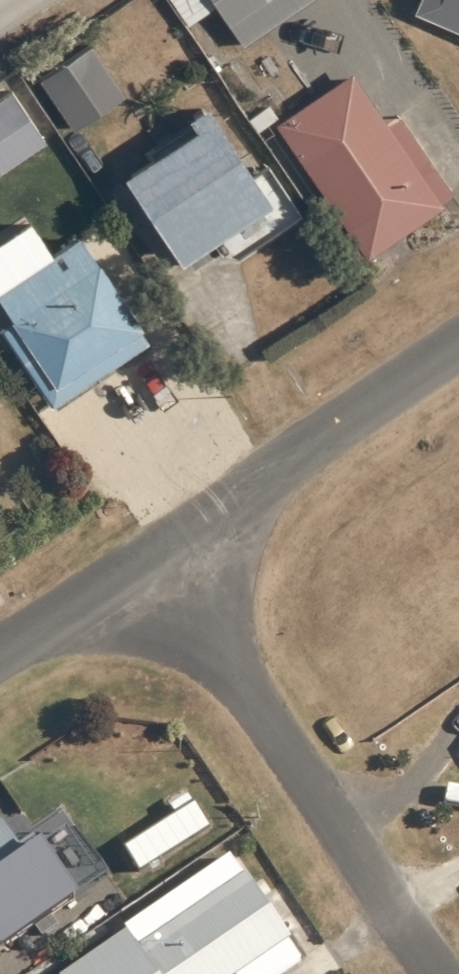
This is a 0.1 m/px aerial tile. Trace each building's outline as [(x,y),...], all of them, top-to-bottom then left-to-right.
[(213,0),(172,0),(189,25),(217,6),(213,0)] [(217,6),(245,46),(248,44),(270,29),(314,0),(213,0),(217,6)] [(414,12),(458,32),(458,0),(419,0),(414,12)] [(270,29),(248,44),(257,57),(278,42),(270,29)] [(125,94),(92,45),(40,80),(73,129),(125,94)] [(353,72),(276,123),(358,243),(351,247),(358,258),(364,254),(368,259),(445,207),(441,202),(454,193),(402,116),(388,126),(353,72)] [(47,141),(10,90),(0,97),(0,174),(47,141)] [(260,131),(279,116),(270,104),(250,119),(260,131)] [(124,176),(181,263),(188,259),(195,269),(220,253),(221,255),(239,256),(303,214),(269,164),(253,174),(208,105),(188,118),(195,129),(124,176)] [(0,291),(0,299),(13,319),(0,328),(0,331),(52,408),(150,341),(142,329),(144,327),(100,261),(98,262),(81,237),(0,291)] [(81,902),(44,847),(41,848),(35,839),(21,849),(4,823),(0,826),(0,953),(1,952),(3,955),(81,902)] [(303,962),(291,944),(294,941),(255,887),(258,884),(238,854),(126,929),(128,933),(70,973),(286,973),(303,962)]
